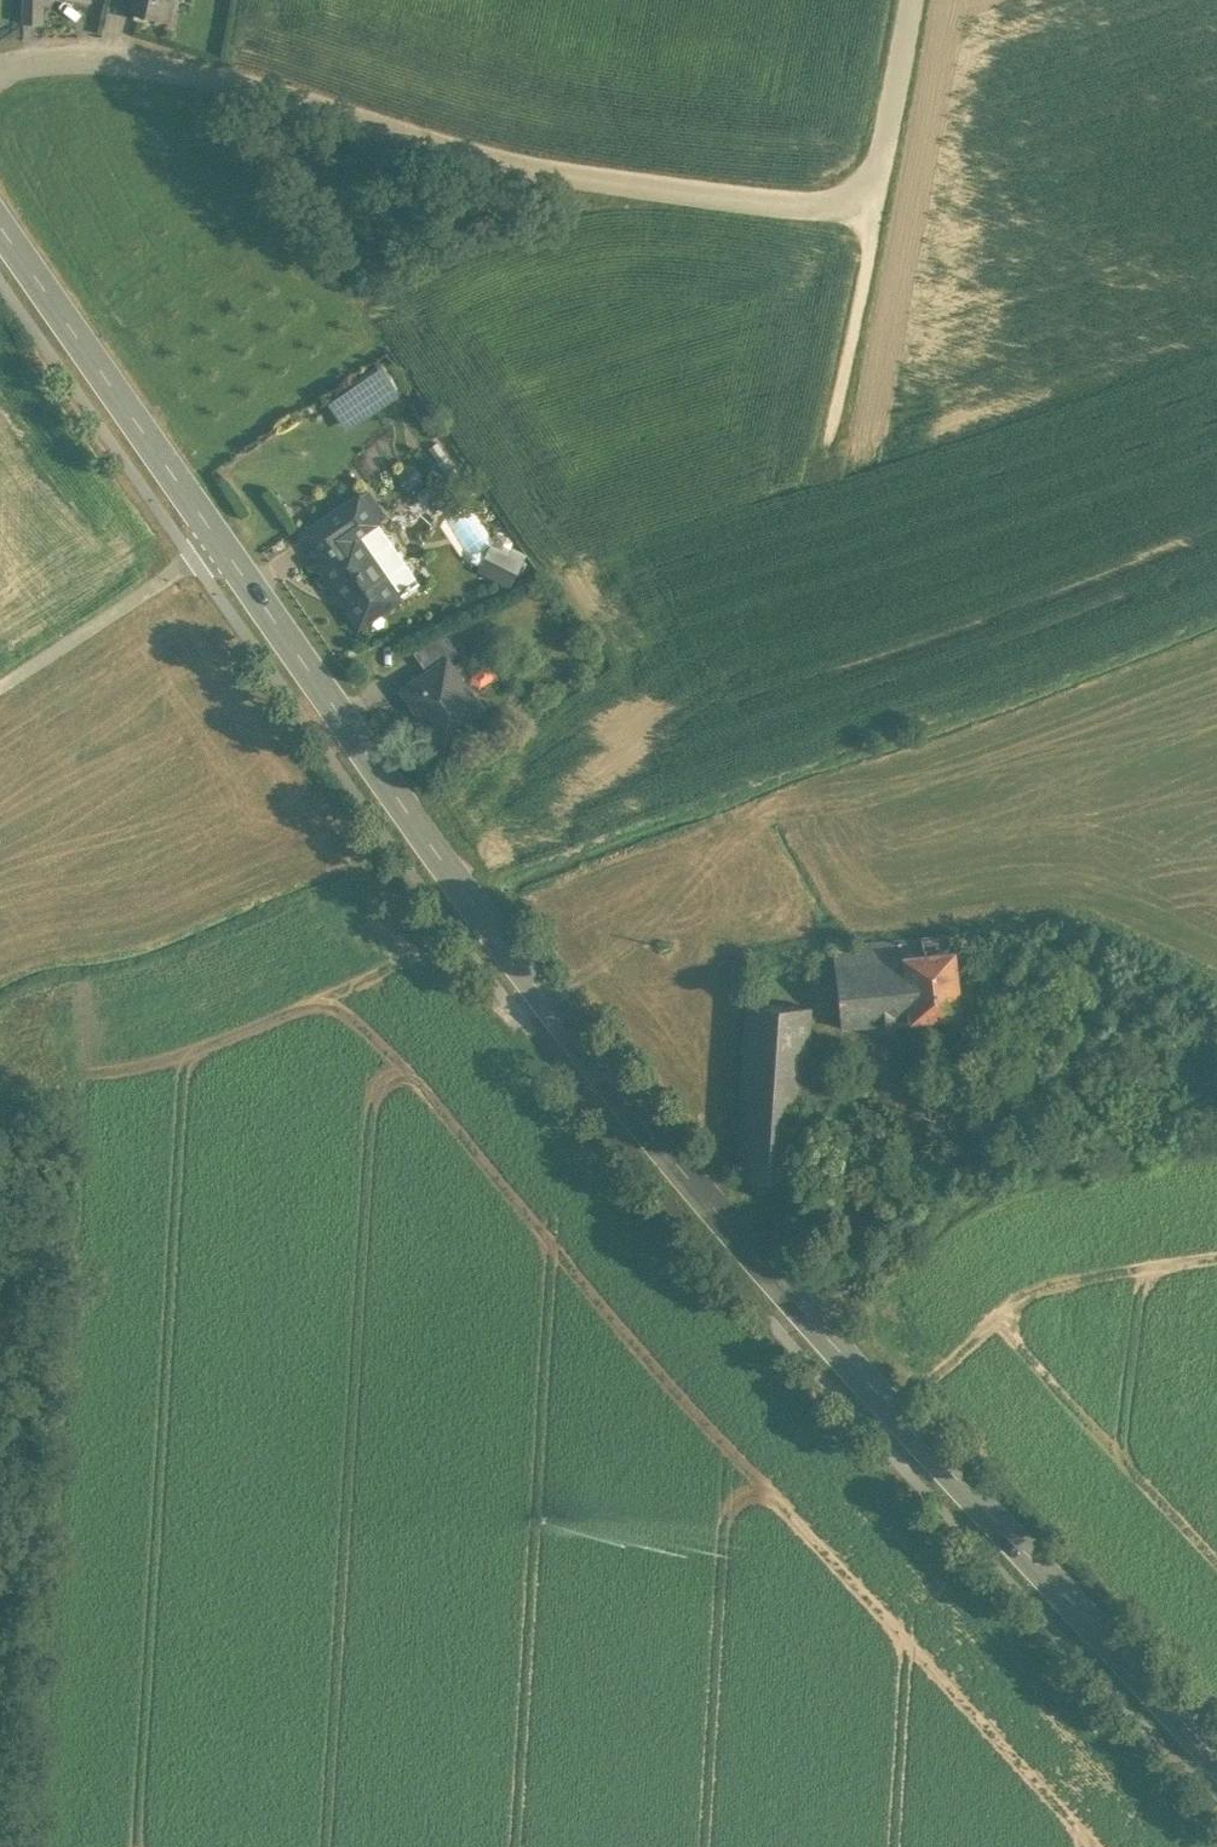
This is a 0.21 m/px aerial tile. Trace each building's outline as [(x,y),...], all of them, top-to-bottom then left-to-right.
[(42,0),(24,0),(24,23),(41,23),(42,0)] [(124,8),(167,18),(171,0),(126,0),(124,8)] [(367,508),(376,521),(386,515),(369,489),(359,496),(367,508)] [(359,496),(321,522),(329,534),(367,508),(359,496)] [(367,508),(329,534),(339,548),(317,563),(359,624),(399,597),(358,537),(378,523),(376,521),(367,508)] [(329,534),(321,522),(299,537),(317,563),(339,548),(329,534)] [(443,630),(413,651),(427,672),(446,659),(447,661),(459,653),(443,630)] [(447,661),(446,659),(427,672),(403,689),(423,717),(426,715),(444,742),(441,744),(442,746),(485,717),(447,661)] [(952,935),(922,938),(923,954),(954,951),(952,935)] [(900,939),(834,946),(843,1028),(909,1020),(902,957),(900,939)] [(923,954),(902,957),(909,1020),(960,1015),(954,951),(923,954)] [(811,1007),(747,1003),(735,1175),(799,1179),(803,1125),(826,1127),(831,1056),(808,1054),(811,1007)]
